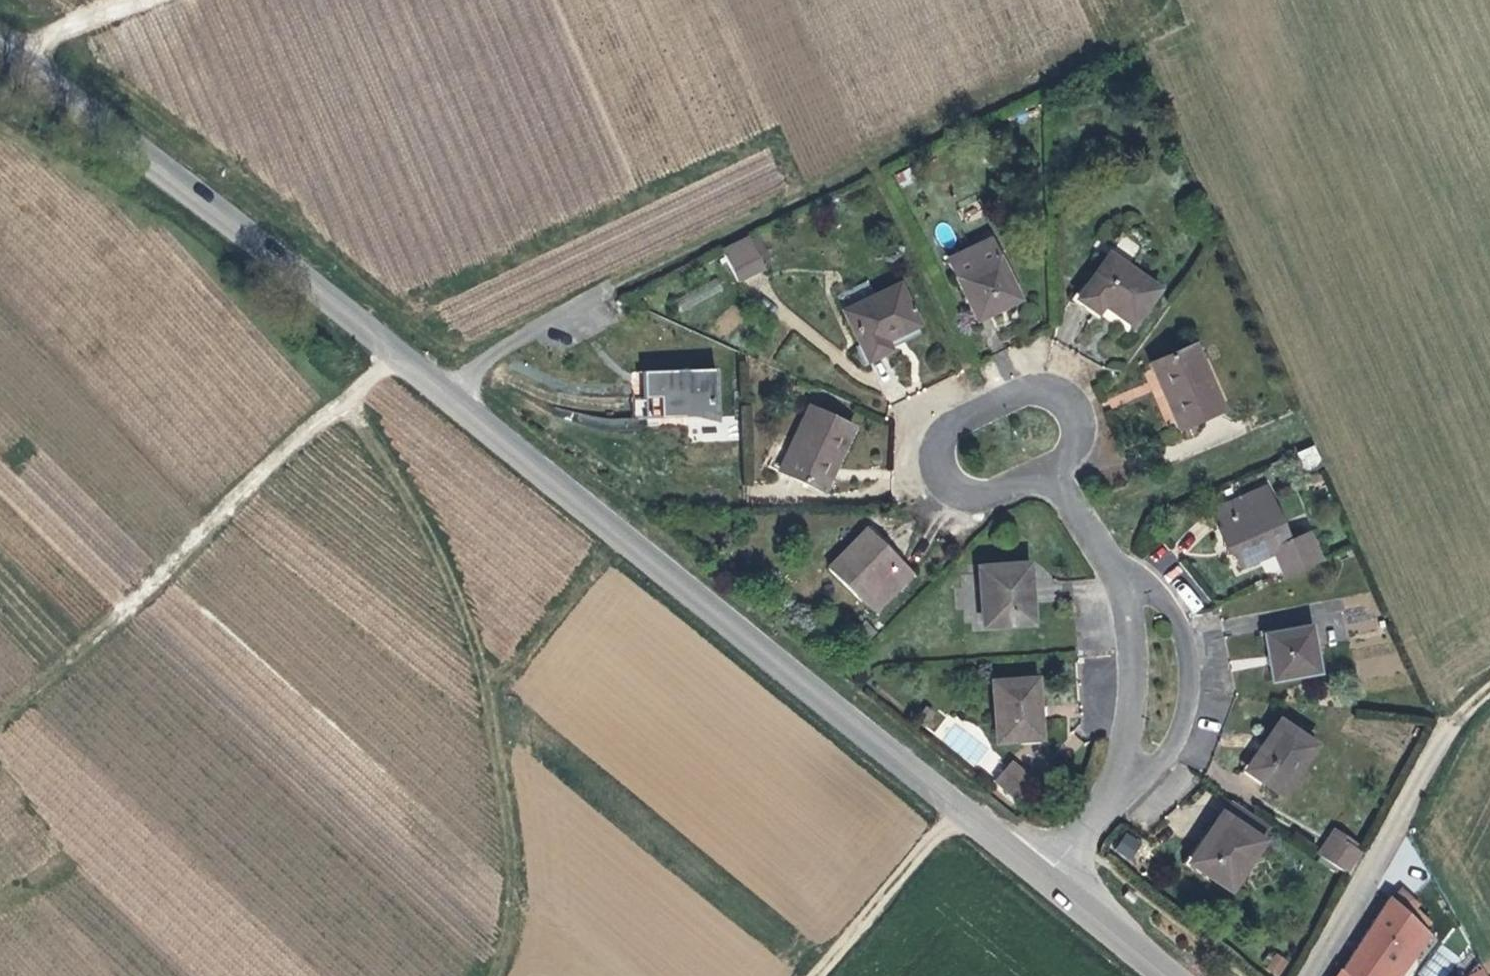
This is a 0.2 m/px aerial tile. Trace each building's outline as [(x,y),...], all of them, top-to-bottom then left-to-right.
[(762,269),(791,253),(776,223),(745,238),(762,269)] [(983,319),(1036,293),(1006,227),(951,252),(983,319)] [(1156,294),(1108,260),(1080,299),(1127,334),(1156,294)] [(869,370),(921,346),(902,301),(847,325),(869,370)] [(1226,418),(1202,363),(1159,382),(1183,437),(1226,418)] [(648,372),(649,399),(634,400),(635,420),(719,416),(717,369),(648,372)] [(633,373),(634,400),(649,399),(648,372),(633,373)] [(849,487),(849,430),(801,430),(803,488),(849,487)] [(1294,451),(1302,468),(1319,460),(1311,443),(1294,451)] [(1237,565),(1273,550),(1283,575),(1298,568),(1311,563),(1297,532),(1279,540),(1256,488),(1211,508),(1237,565)] [(910,575),(869,534),(835,567),(877,609),(910,575)] [(979,638),(1029,634),(1024,575),(974,579),(979,638)] [(1319,663),(1307,605),(1260,615),(1273,673),(1319,663)] [(1350,632),(1378,630),(1377,619),(1350,621),(1350,632)] [(1032,684),(983,688),(988,748),(1037,744),(1032,684)] [(1292,793),(1312,737),(1268,721),(1249,777),(1292,793)] [(977,764),(990,773),(1001,756),(987,748),(977,764)] [(1013,803),(1027,786),(1001,767),(989,784),(1013,803)] [(1223,890),(1256,848),(1218,819),(1186,861),(1223,890)] [(1333,828),(1328,834),(1352,850),(1355,845),(1333,828)] [(1132,862),(1144,839),(1126,830),(1114,853),(1132,862)] [(1352,850),(1328,834),(1316,855),(1346,876),(1358,855),(1352,850)] [(1420,905),(1398,884),(1389,897),(1425,931),(1431,924),(1418,910),(1420,905)] [(1387,895),(1342,969),(1348,975),(1398,975),(1429,935),(1425,931),(1389,897),(1387,895)] [(1444,948),(1434,961),(1449,975),(1457,975),(1464,968),(1444,948)] [(1275,975),(1280,975),(1289,961),(1275,952),(1264,970),(1275,975)] [(1466,973),(1467,975),(1487,975),(1485,968),(1466,973)]
